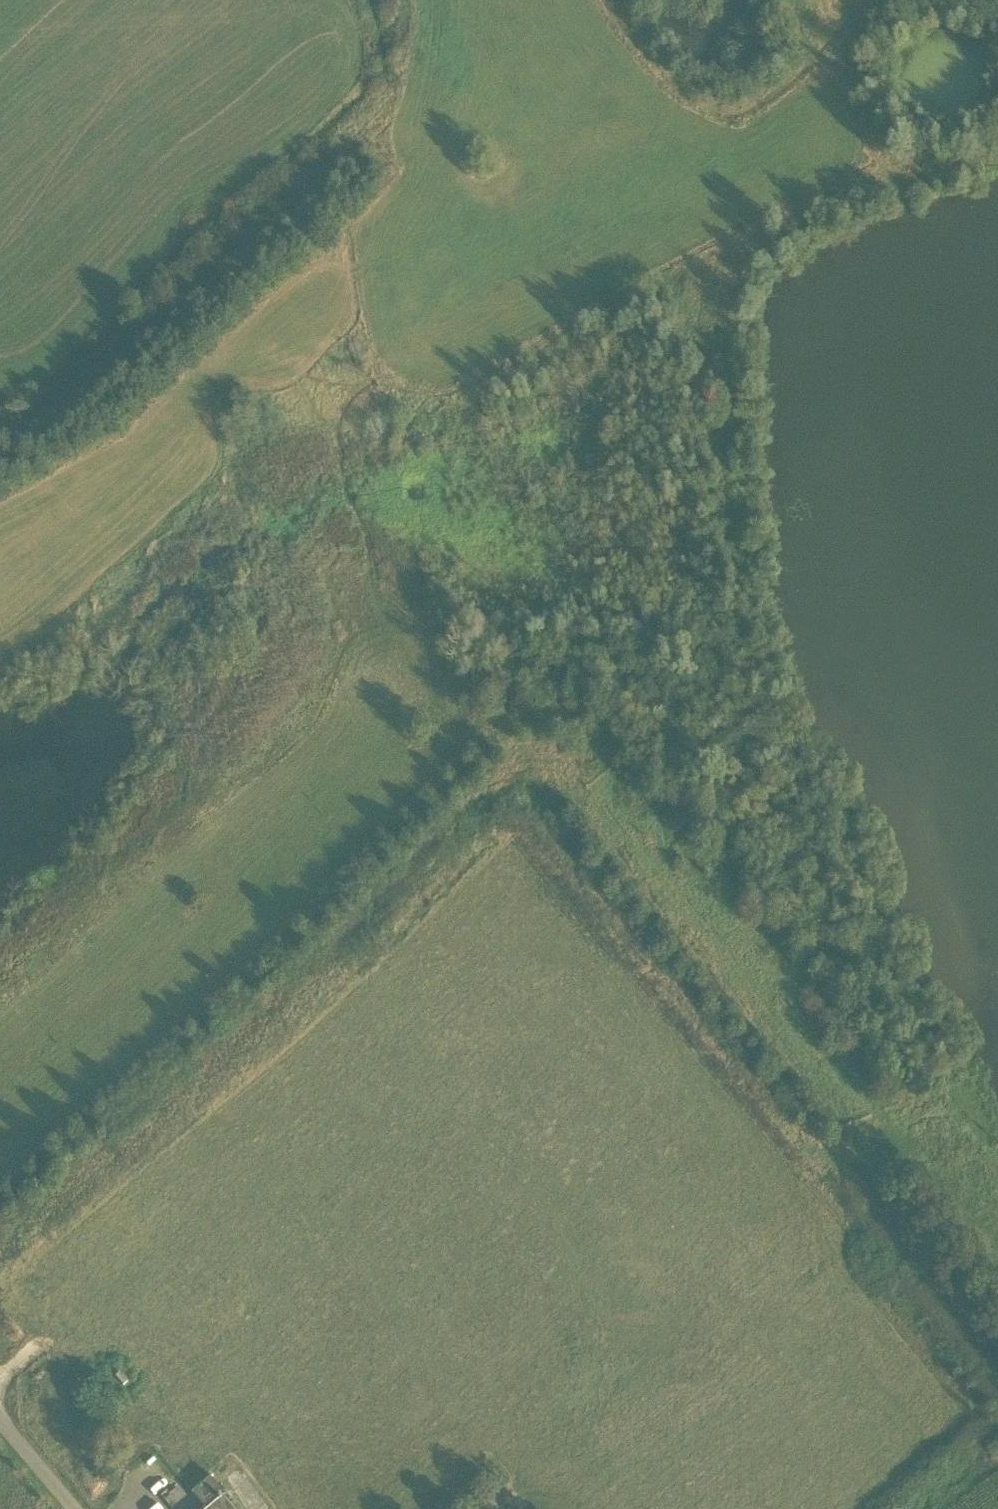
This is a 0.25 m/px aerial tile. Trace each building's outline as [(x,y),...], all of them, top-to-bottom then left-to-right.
[(223,1497),(209,1508),(233,1508),(223,1497)]
